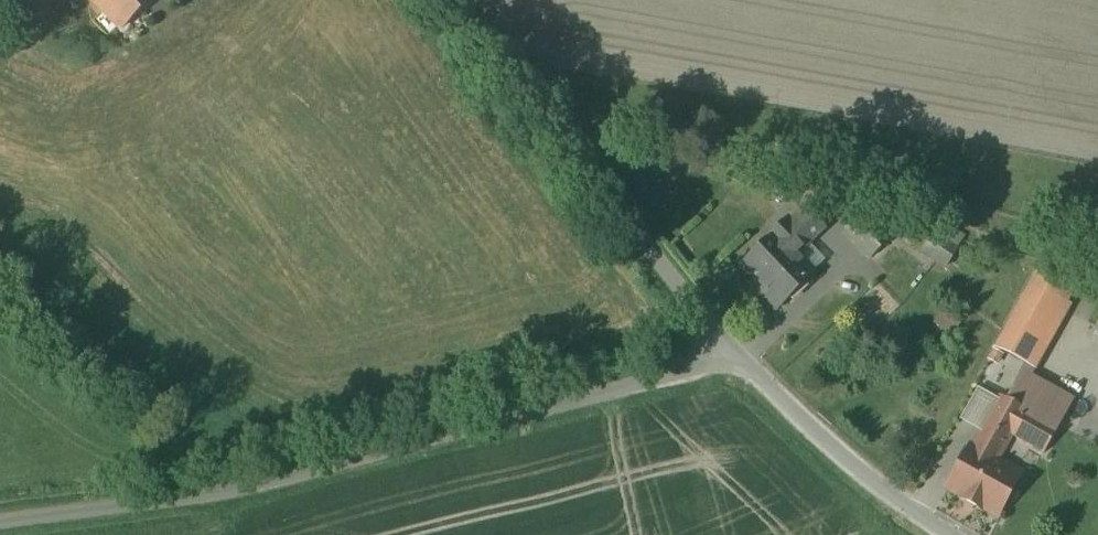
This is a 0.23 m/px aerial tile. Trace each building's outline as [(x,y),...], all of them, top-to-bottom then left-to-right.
[(119,15),(135,0),(105,0),(119,15)] [(841,224),(797,183),(735,250),(779,290),(841,224)] [(923,247),(946,260),(961,234),(938,221),(923,247)] [(1080,270),(1043,252),(1007,325),(1044,343),(1080,270)] [(1060,369),(1021,348),(972,439),(1012,460),(1060,369)] [(1019,469),(972,443),(954,476),(1000,502),(1019,469)]
